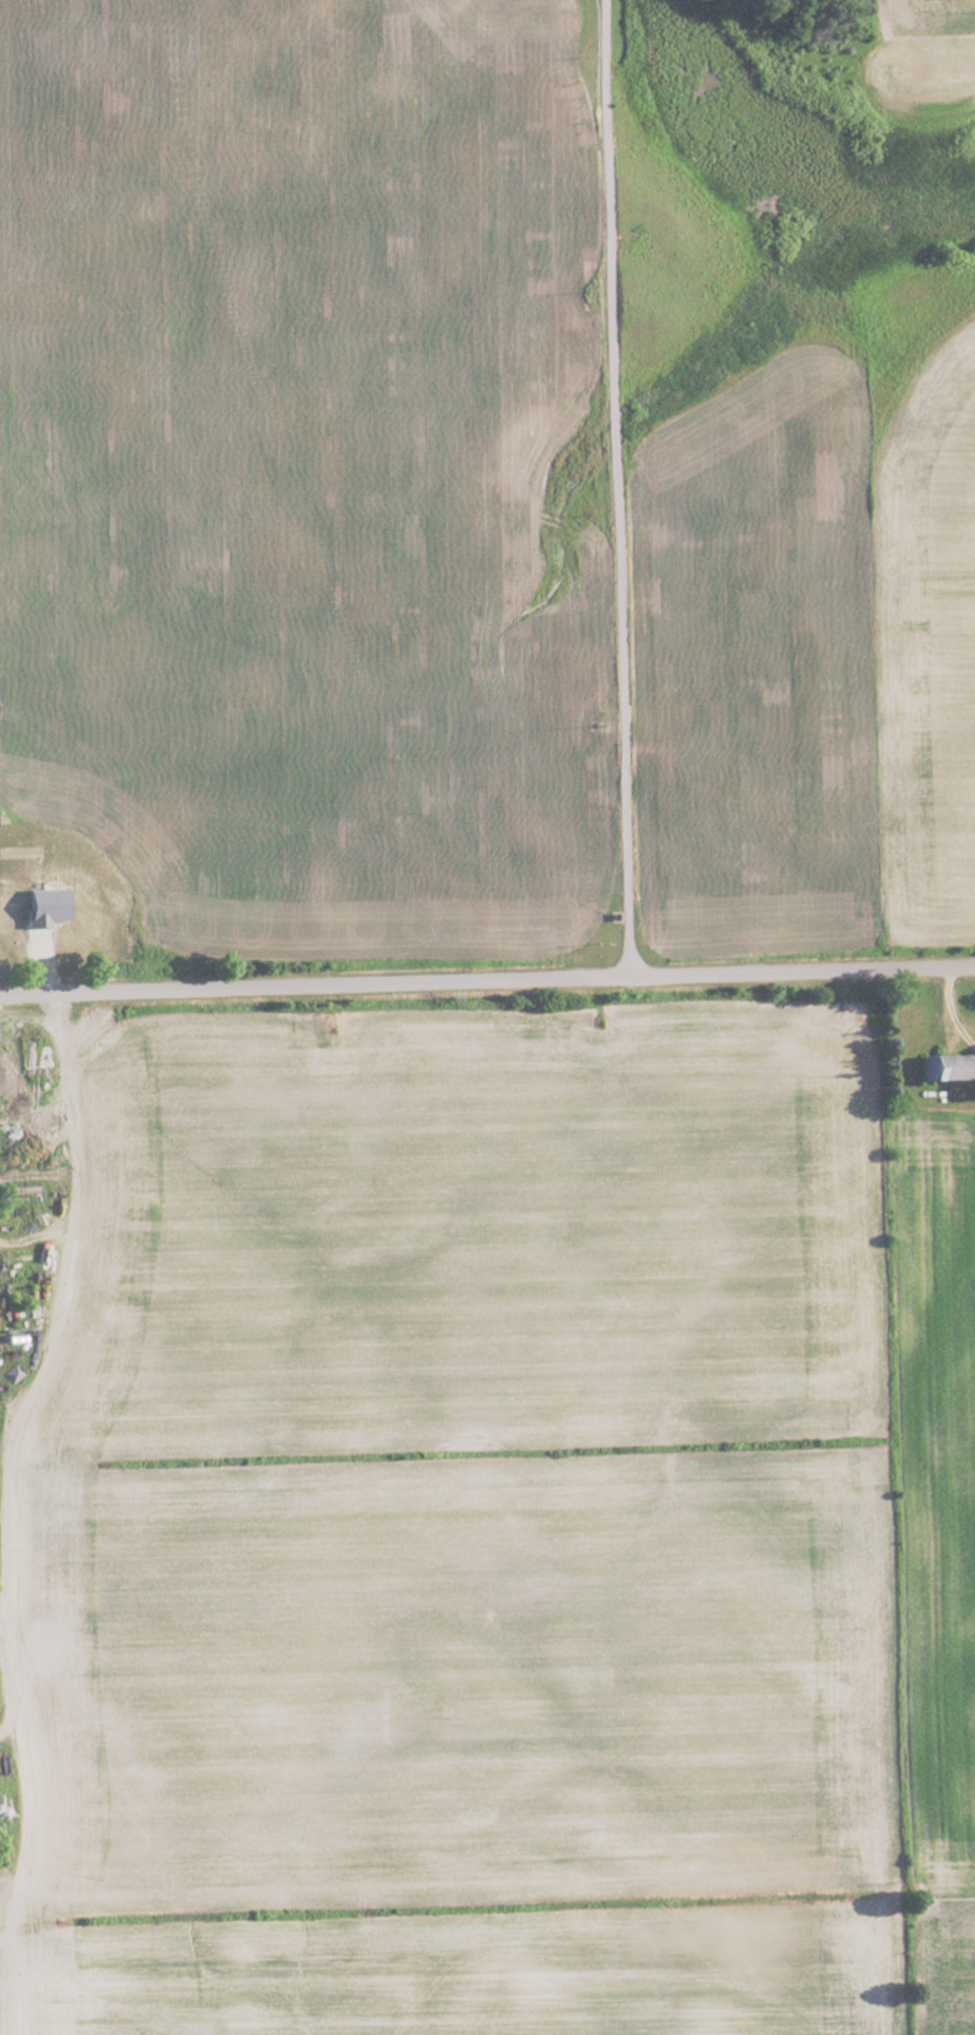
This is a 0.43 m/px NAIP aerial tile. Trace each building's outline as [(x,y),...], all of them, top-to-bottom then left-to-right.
[(920,1079),(962,1079),(962,1055),(920,1055),(920,1079)]
